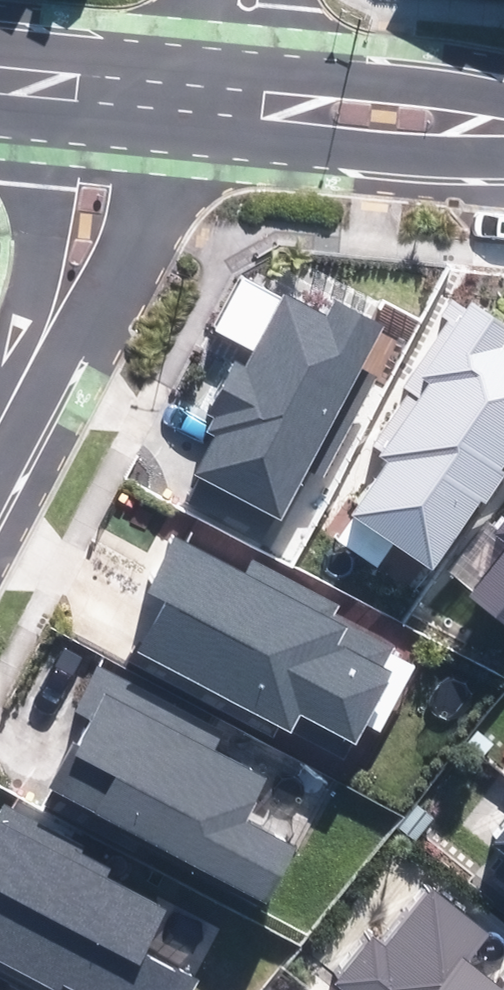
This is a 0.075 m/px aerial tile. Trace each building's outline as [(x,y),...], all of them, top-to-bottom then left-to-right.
[(192,473),(280,520),(383,326),(337,301),(326,320),(286,299),(247,370),(236,364),(204,424),(215,430),(192,473)] [(337,535),(379,564),(393,543),(434,571),(503,470),(503,346),(502,345),(503,342),(503,327),(465,300),(404,387),(411,392),(375,444),(392,456),(337,535)] [(246,579),(176,541),(123,640),(292,730),(301,713),(358,743),(402,662),(330,624),(339,608),(255,563),(246,579)] [(469,594),(503,623),(503,552),(469,594)] [(224,736),(98,669),(78,706),(98,717),(58,791),(265,901),(292,851),(241,824),(265,779),(215,752),(224,736)] [(55,989),(56,989),(60,982),(75,989),(192,989),(194,985),(141,957),(167,907),(106,875),(112,863),(3,807),(0,812),(0,962),(55,989)] [(496,843),(503,850),(503,833),(496,843)] [(434,888),(384,948),(373,939),(339,981),(349,989),(498,989),(465,963),(490,933),(434,888)]
